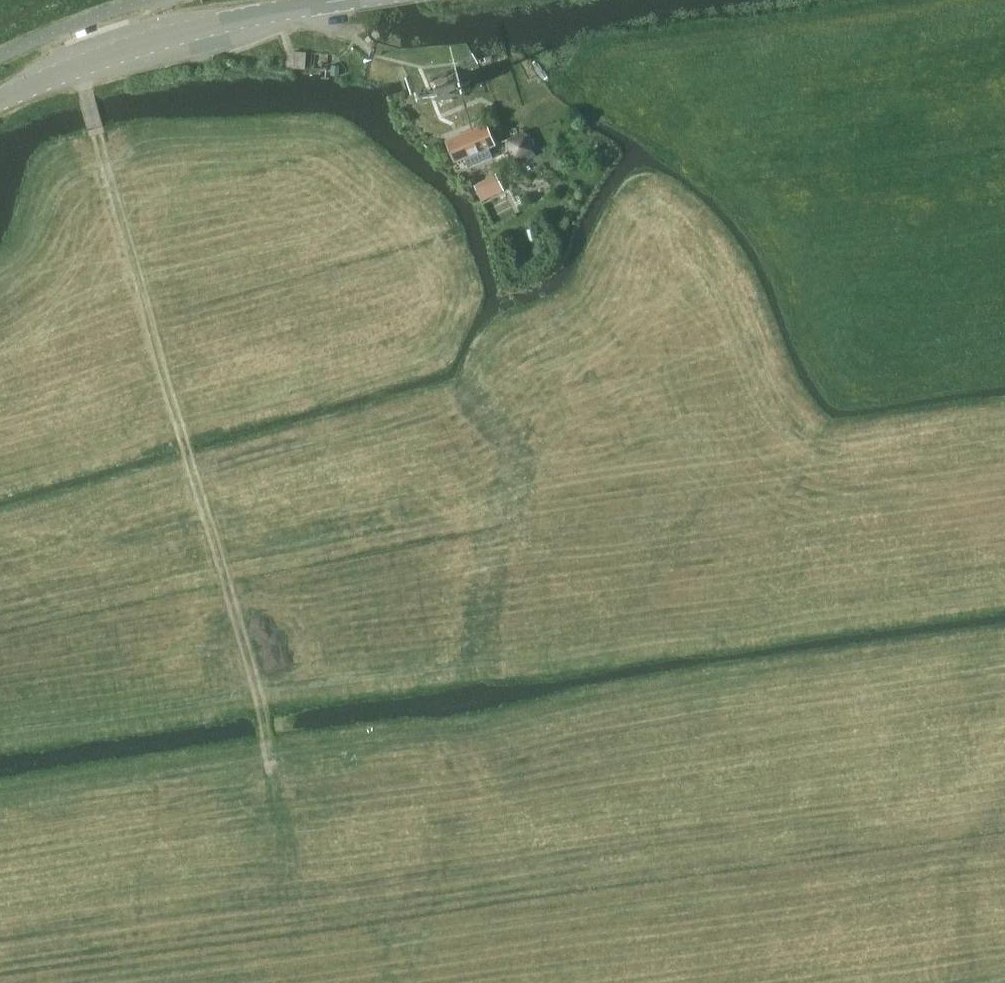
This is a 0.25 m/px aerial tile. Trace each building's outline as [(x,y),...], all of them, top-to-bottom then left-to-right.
[(307,51),(295,51),(294,67),(305,68),(307,51)] [(469,96),(457,69),(429,83),(441,108),(469,96)] [(495,145),(486,123),(447,140),(455,161),(466,157),(470,166),(492,157),(488,148),(495,145)] [(514,160),(535,152),(527,130),(506,139),(514,160)] [(483,199),(503,189),(496,175),(476,185),(483,199)]
